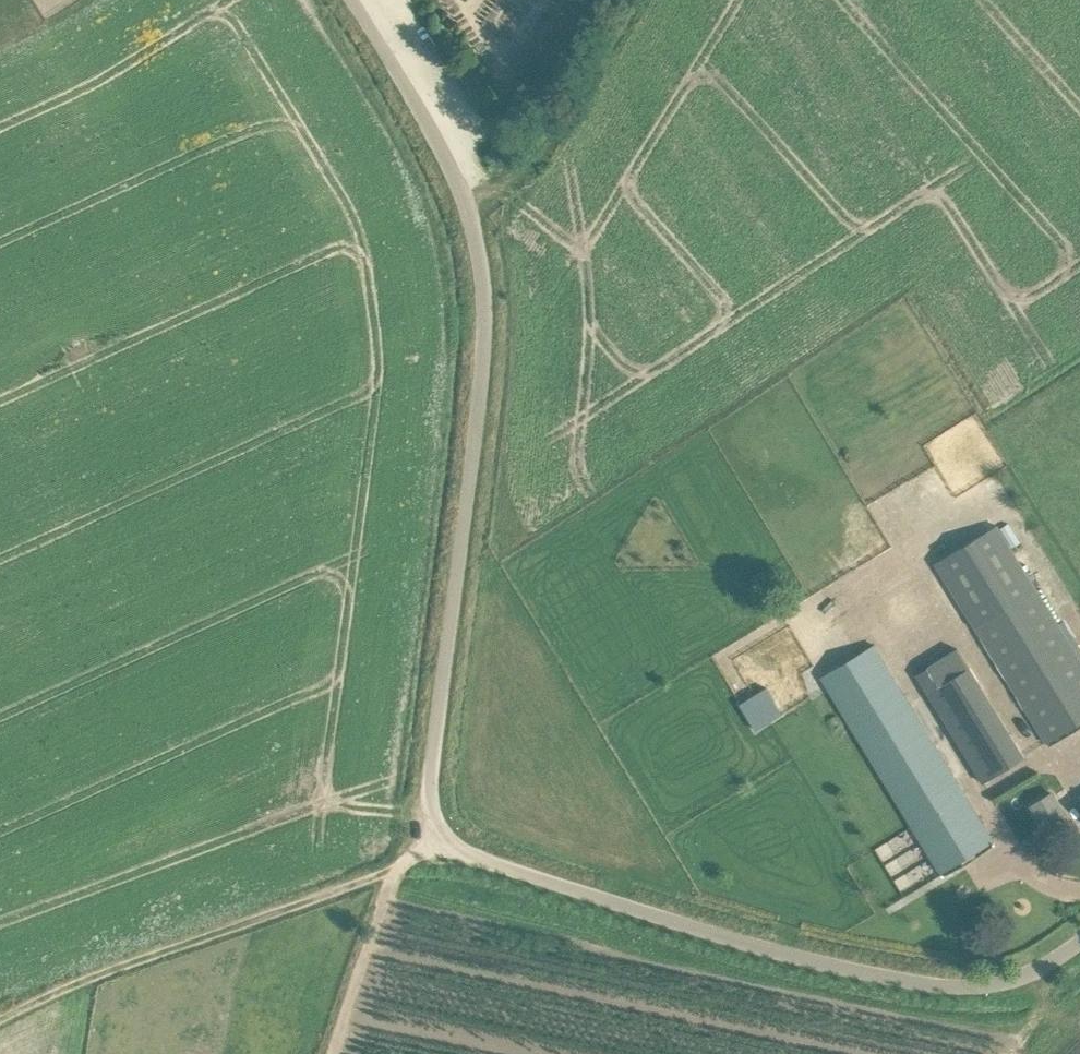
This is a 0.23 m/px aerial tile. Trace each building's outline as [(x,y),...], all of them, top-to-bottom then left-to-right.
[(935,562),(975,626),(1047,742),(1079,722),(1079,655),(1028,571),(998,523),(935,562)] [(821,676),(930,854),(941,872),(994,840),(874,644),(821,676)] [(925,666),(916,672),(928,692),(983,782),(1025,756),(970,666),(969,667),(957,647),(952,649),(925,666)] [(779,696),(770,682),(740,701),(757,727),(781,713),(772,700),(779,696)] [(1051,793),(1033,803),(1047,828),(1065,817),(1051,793)]
